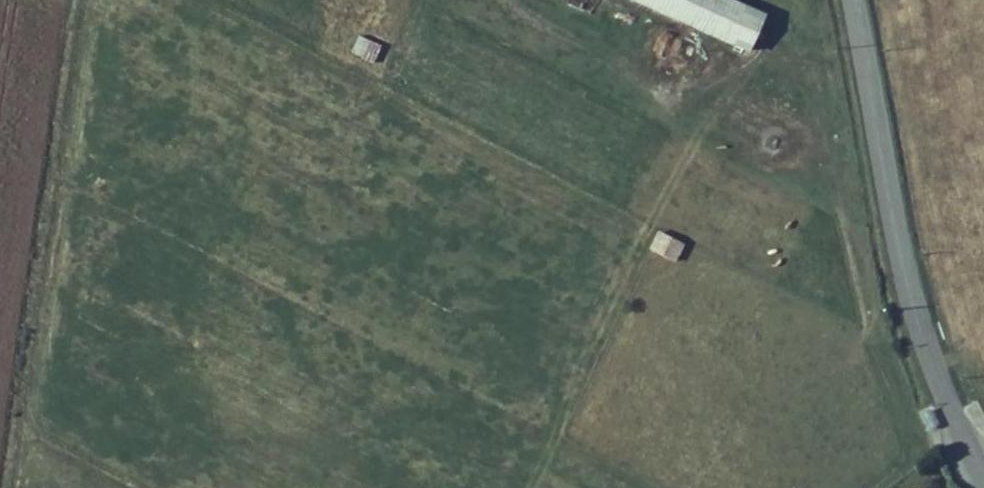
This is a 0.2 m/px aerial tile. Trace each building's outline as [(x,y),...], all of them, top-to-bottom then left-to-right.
[(702,30),(715,0),(632,0),(702,30)] [(763,13),(732,0),(715,0),(702,30),(747,50),(763,13)] [(356,37),(350,56),(374,62),(380,43),(356,37)] [(672,261),(682,242),(660,231),(651,251),(672,261)]
